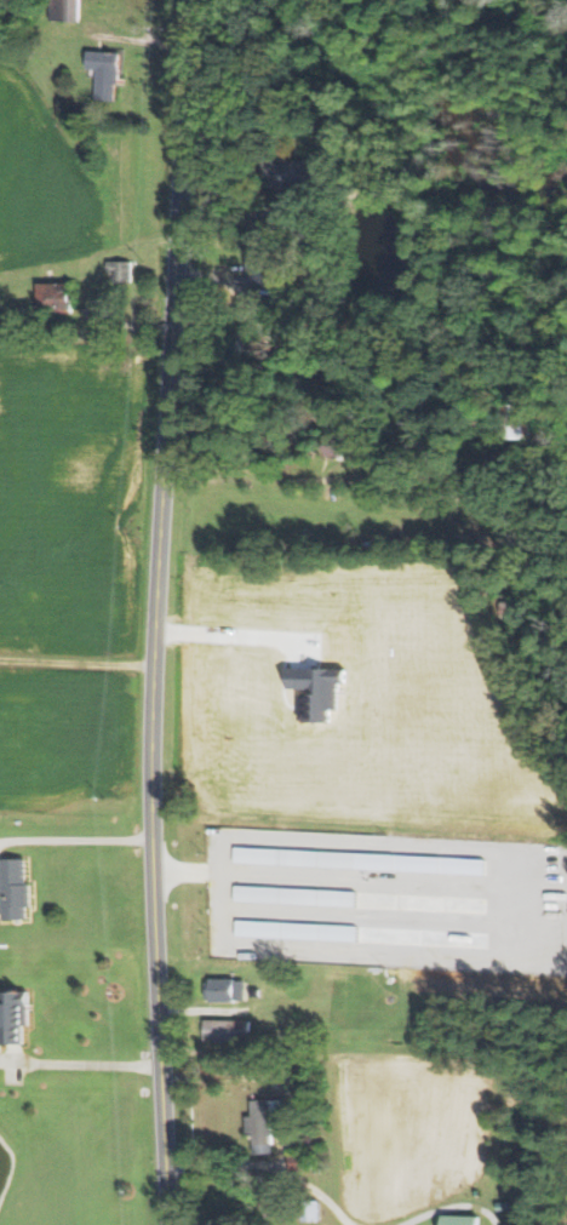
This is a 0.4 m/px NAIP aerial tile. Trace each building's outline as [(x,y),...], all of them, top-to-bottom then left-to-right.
[(51,21),(81,20),(81,0),(51,0),(51,21)] [(122,51),(91,50),(90,68),(99,69),(98,99),(120,100),(122,51)] [(277,161),(278,189),(346,188),(345,160),(277,161)] [(248,283),(278,286),(281,257),(274,257),(276,232),(263,231),(261,254),(250,253),(248,283)] [(112,281),(133,282),(133,261),(112,260),(112,281)] [(75,312),(75,282),(40,283),(40,313),(75,312)] [(532,404),(513,405),(514,439),(533,438),(532,404)] [(340,434),(341,410),(327,409),(326,455),(355,456),(355,434),(340,434)] [(359,852),(236,847),(236,863),(358,867),(359,852)] [(28,858),(4,859),(6,919),(29,919),(29,907),(34,907),(34,884),(28,884),(28,858)] [(359,890),(236,886),(236,902),(358,906),(359,890)] [(249,980),(214,979),(214,1001),(248,1002),(249,980)] [(30,1045),(32,993),(6,992),(5,1045),(30,1045)] [(252,1041),(253,1020),(207,1019),(206,1040),(252,1041)] [(249,1134),(255,1133),(255,1154),(275,1154),(274,1116),(287,1116),(287,1099),(253,1100),(254,1117),(248,1117),(249,1134)] [(321,1199),(303,1199),(304,1222),(322,1222),(321,1199)] [(484,1217),(446,1216),(445,1224),(484,1224),(484,1217)]
